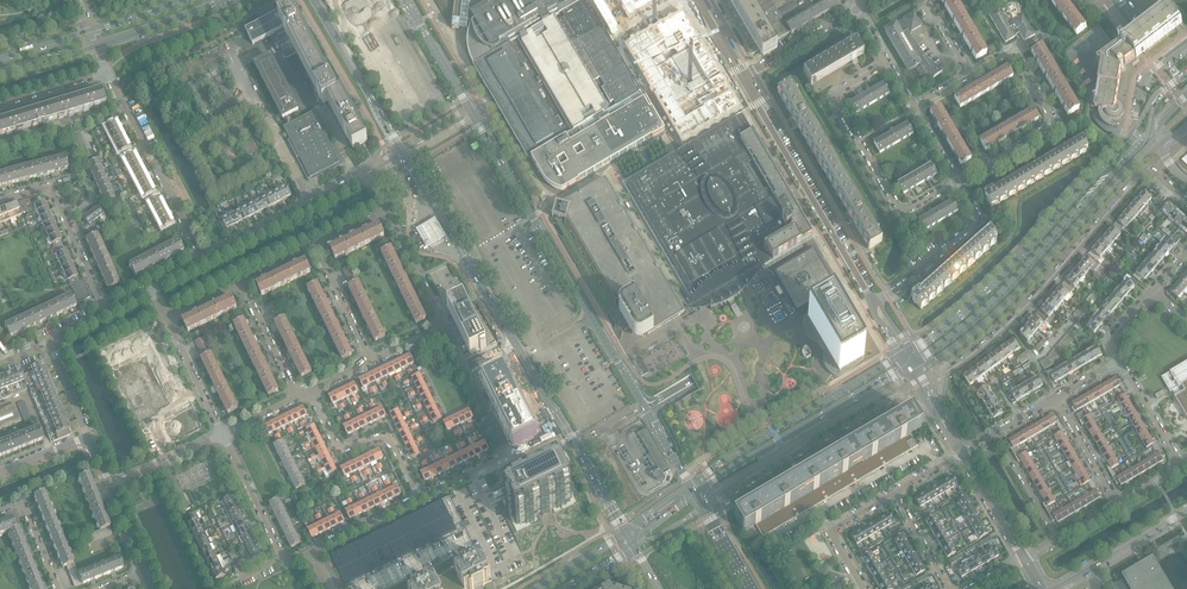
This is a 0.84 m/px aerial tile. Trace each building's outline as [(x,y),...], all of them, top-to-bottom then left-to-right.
[(454,20),(454,21),(449,24),(450,25),(466,52),(471,48),(471,47),(477,43),(478,45),(478,44),(478,43),(485,39),(485,40),(488,39),(487,37),(491,36),(494,34),(494,35),(499,32),(503,30),(502,29),(505,27),(509,25),(509,26),(513,24),(515,22),(515,21),(520,18),(521,19),(525,17),(524,16),(528,14),(531,12),(532,13),(536,10),(540,8),(539,7),(546,3),(546,4),(547,4),(546,3),(551,0),(442,0),(454,20)] [(629,16),(657,0),(620,0),(629,16)] [(790,32),(786,25),(785,24),(782,18),(780,15),(778,12),(771,1),(771,0),(721,0),(752,54),(758,50),(763,58),(777,50),(772,42),(790,32)] [(786,25),(790,32),(791,34),(838,6),(834,0),(827,0),(785,24),(786,25)] [(945,6),(949,13),(959,7),(955,0),(941,0),(945,6)] [(1066,20),(1076,13),(1066,0),(1064,0),(1056,7),(1066,20)] [(1114,1),(1120,8),(1127,3),(1125,0),(1116,0),(1114,1)] [(519,39),(473,66),(528,159),(531,158),(539,170),(543,178),(544,180),(546,182),(548,184),(550,186),(552,187),(554,189),(556,190),(558,191),(561,191),(562,192),(579,181),(579,180),(652,138),(652,139),(665,131),(664,130),(650,110),(651,107),(650,106),(648,106),(647,106),(644,100),(643,99),(641,95),(640,93),(585,2),(569,10),(555,19),(519,39)] [(949,13),(954,22),(958,28),(968,22),(959,7),(949,13)] [(1142,29),(1130,38),(1125,42),(1123,39),(1119,42),(1121,45),(1117,48),(1099,25),(1068,48),(1067,49),(1066,51),(1066,52),(1066,53),(1066,55),(1066,56),(1090,97),(1092,102),(1091,106),(1095,107),(1099,108),(1098,110),(1099,112),(1099,115),(1100,117),(1100,118),(1101,120),(1102,121),(1104,122),(1105,123),(1106,124),(1108,125),(1109,126),(1111,126),(1117,127),(1118,127),(1118,126),(1118,125),(1117,125),(1112,124),(1113,118),(1116,118),(1118,118),(1120,117),(1121,116),(1122,114),(1123,112),(1123,110),(1123,108),(1122,106),(1120,104),(1118,103),(1116,102),(1119,86),(1122,70),(1123,70),(1124,69),(1124,68),(1124,67),(1136,57),(1138,59),(1143,55),(1154,46),(1182,25),(1181,23),(1182,22),(1177,17),(1176,17),(1177,16),(1177,15),(1177,14),(1176,14),(1176,13),(1175,13),(1174,14),(1174,13),(1170,7),(1163,13),(1162,12),(1161,11),(1160,11),(1160,12),(1159,12),(1159,13),(1160,13),(1160,15),(1142,29)] [(1035,35),(1035,34),(1023,15),(1020,17),(1013,21),(1014,22),(1009,24),(1005,17),(999,8),(989,14),(1005,43),(1016,36),(1015,34),(1016,34),(1016,35),(1019,34),(1018,32),(1019,32),(1024,41),(1035,35)] [(323,104),(326,102),(328,101),(353,150),(368,142),(342,92),(337,95),(293,11),(286,15),(283,10),(245,29),(253,45),(277,32),(278,34),(285,31),(323,104)] [(908,71),(920,64),(930,81),(929,80),(932,78),(935,77),(937,75),(940,73),(942,71),(942,72),(943,71),(926,56),(909,32),(911,31),(911,32),(922,25),(915,12),(884,30),(908,71)] [(1087,27),(1080,19),(1076,13),(1066,20),(1077,35),(1087,27)] [(683,15),(627,47),(628,47),(682,140),(737,108),(683,15)] [(958,28),(963,37),(967,44),(978,38),(968,22),(958,28)] [(967,44),(972,53),(976,60),(987,53),(978,38),(967,44)] [(1033,40),(1026,44),(1028,47),(1035,43),(1038,40),(1037,38),(1033,40)] [(859,45),(856,41),(856,42),(808,70),(804,72),(803,72),(811,85),(814,83),(814,84),(815,85),(816,85),(816,84),(817,84),(817,83),(816,83),(816,82),(853,60),(855,63),(856,63),(858,60),(856,58),(864,54),(859,45)] [(1031,53),(1037,62),(1040,68),(1051,62),(1042,46),(1031,53)] [(255,65),(282,117),(283,119),(284,118),(283,118),(290,115),(298,110),(271,57),(255,65)] [(1040,68),(1046,78),(1050,84),(1060,78),(1051,62),(1040,68)] [(1176,65),(1169,71),(1174,78),(1181,73),(1176,65)] [(1007,67),(997,72),(990,77),(996,87),(1010,78),(1013,77),(1007,67)] [(990,77),(981,82),(973,87),(979,97),(996,87),(990,77)] [(1050,84),(1055,94),(1059,100),(1070,93),(1060,78),(1050,84)] [(884,83),(877,87),(867,93),(873,103),(890,93),(884,83)] [(869,249),(882,242),(881,242),(831,155),(790,86),(791,86),(790,86),(778,93),(791,116),(798,128),(799,128),(847,211),(854,222),(869,249)] [(973,87),(954,98),(960,108),(979,97),(973,87)] [(100,91),(85,96),(74,99),(79,113),(104,105),(100,91)] [(867,93),(857,99),(850,103),(856,113),(873,103),(867,93)] [(1068,115),(1079,109),(1070,93),(1059,100),(1068,115)] [(74,99),(59,103),(48,107),(53,120),(79,113),(74,99)] [(930,112),(936,122),(940,128),(950,123),(940,106),(930,112)] [(48,107),(33,111),(23,114),(27,128),(53,120),(48,107)] [(1032,110),(1030,111),(1014,120),(1020,130),(1038,120),(1032,110)] [(297,120),(293,122),(290,123),(289,122),(287,123),(288,124),(284,127),(288,136),(299,157),(310,178),(340,162),(338,158),(339,157),(337,154),(336,154),(336,153),(314,111),(297,120)] [(7,119),(0,121),(0,133),(1,136),(27,128),(23,114),(7,119)] [(293,122),(290,115),(283,118),(284,118),(286,123),(287,123),(289,122),(290,123),(293,122)] [(689,157),(685,159),(684,160),(682,160),(681,160),(679,160),(678,159),(676,158),(675,157),(675,156),(627,184),(650,222),(693,296),(698,296),(703,291),(707,287),(712,283),(717,280),(723,277),(728,274),(734,272),(740,271),(743,270),(744,268),(747,264),(746,262),(747,261),(748,262),(749,263),(750,263),(751,262),(752,262),(752,261),(753,260),(753,259),(752,259),(752,258),(753,258),(758,262),(764,267),(773,261),(801,245),(800,242),(812,235),(799,213),(801,212),(789,192),(753,130),(751,131),(745,122),(744,123),(743,123),(741,122),(740,121),(740,120),(739,120),(737,120),(736,120),(692,145),(693,146),(694,147),(694,148),(695,150),(694,152),(694,154),(689,157)] [(1003,140),(1011,135),(1020,130),(1014,120),(997,130),(1003,140)] [(108,133),(118,127),(115,122),(105,127),(108,133)] [(907,123),(900,127),(891,133),(896,143),(913,134),(907,123)] [(940,128),(945,138),(950,146),(960,141),(950,123),(940,128)] [(118,127),(108,133),(111,139),(121,134),(118,127)] [(980,141),(985,150),(1003,140),(997,130),(980,141)] [(891,133),(881,139),(874,143),(880,153),(896,143),(891,133)] [(115,145),(125,140),(121,134),(111,139),(115,145)] [(1083,137),(996,188),(994,185),(991,187),(991,188),(984,193),(985,196),(984,196),(991,207),(1084,153),(1083,151),(1088,149),(1085,144),(1086,143),(1083,137)] [(125,140),(115,145),(118,152),(120,151),(128,147),(125,140)] [(950,146),(961,165),(971,159),(960,141),(950,146)] [(131,153),(124,158),(123,158),(126,164),(136,159),(133,153),(132,154),(131,153)] [(47,161),(50,174),(68,169),(65,157),(47,161)] [(90,170),(100,165),(97,159),(87,163),(90,170)] [(136,159),(126,164),(130,171),(140,166),(136,159)] [(47,161),(29,166),(33,178),(50,174),(47,161)] [(920,184),(930,178),(937,174),(931,164),(914,174),(920,184)] [(100,165),(90,170),(93,177),(103,172),(100,165)] [(18,169),(12,171),(15,183),(33,178),(29,166),(18,169)] [(140,166),(130,171),(133,177),(143,172),(140,166)] [(0,174),(0,187),(15,183),(12,171),(0,174)] [(106,179),(103,172),(93,177),(96,183),(106,179)] [(143,172),(133,177),(136,183),(146,178),(143,172)] [(904,194),(913,188),(920,184),(914,174),(898,183),(904,194)] [(146,178),(136,183),(140,190),(150,185),(146,178)] [(109,185),(106,179),(96,183),(99,190),(109,185)] [(643,337),(653,332),(671,321),(691,309),(691,308),(690,308),(669,289),(605,179),(580,194),(563,204),(556,202),(551,219),(550,219),(549,219),(553,224),(557,225),(560,231),(564,237),(560,236),(576,264),(577,264),(579,266),(578,267),(589,286),(590,285),(592,288),(591,289),(607,317),(608,313),(612,320),(615,325),(614,329),(621,340),(623,332),(628,329),(629,329),(632,334),(632,335),(633,335),(633,336),(634,336),(634,337),(635,337),(635,338),(636,338),(637,338),(638,338),(640,338),(641,338),(642,338),(643,337)] [(278,185),(285,199),(291,195),(290,194),(291,193),(290,190),(289,191),(287,186),(282,189),(279,184),(278,185)] [(112,192),(109,185),(99,190),(102,196),(112,192)] [(150,185),(140,190),(143,196),(145,195),(153,191),(150,185)] [(274,193),(278,202),(285,199),(278,185),(276,186),(278,190),(274,193)] [(1158,192),(1155,189),(1157,188),(1155,187),(1154,188),(1150,185),(1144,192),(1152,199),(1153,198),(1158,192)] [(259,196),(265,209),(272,205),(265,191),(263,192),(263,193),(259,196)] [(265,191),(272,205),(278,202),(274,193),(269,195),(266,191),(265,191)] [(115,198),(112,192),(102,196),(105,203),(115,198)] [(1138,198),(1147,205),(1152,199),(1144,192),(1140,196),(1138,198)] [(1161,194),(1158,192),(1153,198),(1154,199),(1155,200),(1161,194)] [(1158,203),(1163,196),(1161,194),(1155,200),(1158,203)] [(252,198),(259,212),(265,209),(259,196),(254,198),(253,197),(252,198)] [(1163,196),(1158,203),(1161,205),(1166,199),(1163,196)] [(156,198),(149,202),(148,202),(152,209),(161,203),(158,197),(156,198)] [(248,206),(252,215),(259,212),(252,198),(250,199),(253,204),(248,206)] [(1134,204),(1142,211),(1147,205),(1138,198),(1136,199),(1137,200),(1134,204)] [(19,203),(17,203),(21,213),(23,213),(29,211),(27,204),(26,200),(19,202),(19,203)] [(37,211),(47,206),(44,200),(34,204),(37,210),(35,211),(36,211),(37,211)] [(952,200),(942,206),(936,210),(942,220),(958,211),(952,200)] [(1168,217),(1176,209),(1174,207),(1174,208),(1169,204),(1167,202),(1160,210),(1159,213),(1161,213),(1163,212),(1168,217)] [(15,204),(11,206),(16,217),(22,215),(21,213),(17,203),(15,204)] [(161,203),(152,209),(155,215),(165,210),(161,203)] [(239,205),(246,219),(252,215),(248,206),(243,209),(241,204),(239,205)] [(1128,209),(1137,217),(1139,214),(1141,216),(1144,213),(1142,211),(1134,204),(1130,208),(1129,207),(1128,209)] [(246,219),(239,205),(237,206),(240,210),(235,213),(240,222),(246,219)] [(11,206),(5,208),(10,220),(16,217),(11,206)] [(40,218),(50,213),(47,206),(37,211),(39,217),(38,217),(39,218),(40,218)] [(90,212),(95,220),(97,222),(96,220),(99,217),(100,219),(104,217),(98,207),(90,212)] [(0,210),(0,213),(4,222),(10,220),(5,208),(0,210)] [(1123,216),(1131,223),(1137,217),(1128,209),(1126,211),(1127,212),(1123,216)] [(1168,217),(1174,222),(1181,214),(1177,211),(1178,210),(1176,209),(1168,217)] [(165,210),(155,215),(158,221),(168,216),(165,210)] [(936,210),(926,216),(920,219),(919,220),(925,230),(942,220),(936,210)] [(233,225),(226,211),(225,212),(227,217),(222,220),(223,221),(220,223),(222,228),(224,227),(225,228),(226,228),(227,229),(233,225)] [(226,211),(233,225),(240,222),(235,213),(230,215),(228,211),(226,211)] [(88,225),(90,227),(93,224),(92,222),(95,220),(90,212),(83,217),(88,225)] [(43,224),(53,220),(50,213),(40,218),(42,223),(41,224),(43,224)] [(1180,228),(1186,220),(1186,218),(1186,217),(1185,218),(1181,214),(1174,222),(1180,228)] [(168,216),(158,221),(162,228),(171,223),(168,216)] [(1117,226),(1124,232),(1126,229),(1131,223),(1123,216),(1118,222),(1119,223),(1117,226)] [(435,217),(416,229),(418,232),(426,245),(427,247),(446,236),(435,217)] [(44,231),(45,231),(55,226),(53,220),(43,224),(45,230),(44,231)] [(363,232),(368,244),(384,236),(379,225),(363,232)] [(48,237),(58,233),(55,226),(45,231),(48,237),(47,237),(47,238),(48,237)] [(1108,234),(1116,241),(1121,235),(1124,232),(1117,226),(1114,229),(1113,228),(1108,234)] [(989,229),(922,289),(920,287),(917,289),(918,291),(912,297),(914,299),(912,300),(921,309),(994,244),(993,243),(997,240),(993,235),(994,234),(989,229)] [(347,240),(352,252),(368,244),(363,232),(347,240)] [(413,235),(420,248),(426,245),(418,232),(413,235)] [(52,243),(60,240),(61,240),(58,233),(48,237),(51,243),(50,244),(52,243)] [(85,238),(89,245),(93,255),(105,250),(102,244),(97,233),(85,238)] [(1172,236),(1178,242),(1181,239),(1175,233),(1172,236)] [(1102,239),(1111,247),(1116,241),(1108,234),(1104,238),(1104,237),(1102,239)] [(1175,245),(1178,242),(1172,236),(1171,238),(1169,240),(1167,238),(1164,236),(1159,242),(1162,244),(1170,251),(1171,251),(1172,250),(1172,249),(1175,245)] [(161,248),(167,260),(184,251),(178,239),(161,248)] [(1098,245),(1106,252),(1111,247),(1102,239),(1100,241),(1101,241),(1098,245)] [(352,252),(347,240),(330,248),(335,260),(336,260),(352,252)] [(1157,250),(1165,257),(1170,251),(1162,244),(1157,250)] [(1091,255),(1098,261),(1100,258),(1106,252),(1098,245),(1092,251),(1094,252),(1091,255)] [(389,269),(400,264),(391,247),(381,252),(389,269)] [(161,248),(145,256),(151,268),(167,260),(161,248)] [(59,260),(69,256),(66,250),(64,250),(57,253),(55,255),(56,255),(59,260)] [(93,255),(100,272),(112,266),(105,250),(93,255)] [(836,289),(813,250),(774,273),(779,281),(781,285),(779,286),(775,288),(780,296),(783,294),(785,292),(788,297),(786,298),(782,300),(791,315),(795,313),(797,312),(826,295),(836,289)] [(1152,256),(1160,263),(1165,257),(1157,250),(1152,256)] [(1145,260),(1147,262),(1155,269),(1160,263),(1152,256),(1150,254),(1145,260)] [(1082,263),(1090,270),(1095,264),(1098,261),(1091,255),(1088,258),(1087,257),(1082,263)] [(61,267),(71,263),(69,256),(59,260),(57,261),(58,262),(59,261),(61,267)] [(151,268),(145,256),(128,265),(135,277),(151,268)] [(311,272),(305,261),(289,268),(295,280),(311,272)] [(1142,267),(1150,274),(1155,269),(1147,262),(1142,267)] [(64,273),(74,269),(71,263),(61,267),(60,268),(61,268),(62,268),(64,273)] [(1076,268),(1085,276),(1090,270),(1082,263),(1078,267),(1076,268)] [(389,269),(399,288),(409,283),(400,264),(389,269)] [(763,270),(761,265),(754,265),(747,266),(739,268),(728,271),(721,274),(716,277),(709,282),(702,287),(696,294),(693,303),(692,306),(694,311),(702,311),(705,310),(711,308),(716,307),(724,304),(737,297),(742,294),(744,292),(752,284),(757,277),(758,274),(763,270)] [(100,272),(104,282),(108,289),(120,284),(112,266),(100,272)] [(1150,274),(1142,267),(1137,273),(1136,272),(1133,276),(1139,281),(1142,278),(1145,280),(1150,274)] [(273,276),(278,288),(295,280),(289,268),(273,276)] [(1072,275),(1080,282),(1085,276),(1076,268),(1074,271),(1075,271),(1072,275)] [(74,269),(64,273),(64,274),(63,274),(63,275),(64,274),(67,280),(68,280),(77,276),(74,269)] [(1123,279),(1126,281),(1122,286),(1130,293),(1135,287),(1138,283),(1131,278),(1127,274),(1123,279)] [(1065,285),(1072,291),(1075,288),(1080,282),(1072,275),(1067,281),(1068,282),(1065,285)] [(83,280),(80,281),(77,276),(68,280),(78,302),(90,297),(83,280)] [(256,284),(262,296),(278,288),(273,276),(257,284),(256,284)] [(1180,280),(1175,285),(1183,292),(1186,288),(1186,285),(1180,280)] [(357,303),(367,298),(359,281),(358,282),(351,285),(349,286),(357,303)] [(326,300),(323,293),(318,283),(308,288),(316,305),(326,300)] [(409,283),(399,288),(408,307),(418,302),(415,295),(413,292),(409,283)] [(1056,293),(1064,300),(1069,294),(1072,291),(1065,285),(1063,288),(1061,287),(1056,293)] [(1183,292),(1175,285),(1170,291),(1178,298),(1183,292)] [(1116,291),(1125,298),(1130,293),(1122,286),(1116,291)] [(1125,298),(1116,291),(1111,297),(1120,304),(1125,298)] [(1064,300),(1056,293),(1053,297),(1052,296),(1050,298),(1059,306),(1064,300)] [(54,303),(60,314),(76,306),(73,298),(72,296),(71,295),(54,303)] [(232,297),(225,300),(216,305),(221,316),(237,308),(232,297)] [(1111,297),(1106,303),(1114,310),(1120,304),(1111,297)] [(366,322),(376,317),(367,298),(357,303),(366,322)] [(1046,304),(1054,312),(1059,306),(1050,298),(1049,300),(1049,301),(1046,304)] [(325,324),(335,319),(326,300),(316,305),(325,324)] [(470,354),(486,347),(484,342),(483,343),(464,304),(465,304),(463,300),(447,307),(449,312),(450,311),(458,327),(455,329),(460,339),(464,338),(469,350),(468,350),(470,354)] [(418,302),(408,307),(416,324),(426,319),(418,302)] [(849,330),(848,329),(847,329),(847,330),(846,330),(846,329),(845,328),(845,327),(844,326),(844,325),(844,324),(844,321),(844,320),(844,319),(844,318),(844,317),(843,316),(843,315),(843,314),(842,313),(841,312),(840,311),(839,310),(838,310),(837,309),(836,309),(835,309),(834,309),(834,308),(831,303),(830,302),(826,305),(810,315),(809,315),(808,316),(807,317),(806,318),(806,319),(805,320),(805,322),(804,323),(804,324),(804,326),(804,327),(804,328),(804,329),(805,329),(805,330),(806,332),(807,333),(808,334),(808,335),(809,335),(810,336),(811,337),(813,337),(814,337),(816,338),(817,338),(818,338),(819,339),(820,339),(821,340),(821,341),(822,342),(823,342),(823,343),(823,344),(822,344),(822,345),(822,346),(823,347),(824,348),(825,348),(825,347),(826,347),(826,348),(827,349),(827,350),(827,351),(827,352),(827,353),(827,354),(827,355),(827,357),(826,358),(826,359),(826,360),(826,361),(826,362),(826,363),(826,364),(826,365),(826,366),(827,367),(827,368),(828,369),(828,370),(829,371),(830,372),(831,372),(832,373),(833,373),(834,374),(835,374),(836,374),(837,375),(838,375),(839,375),(840,374),(841,374),(842,374),(843,373),(844,373),(845,372),(846,372),(847,371),(854,363),(863,358),(861,355),(861,354),(862,353),(862,351),(862,350),(861,348),(861,347),(861,346),(860,344),(859,343),(858,342),(857,341),(854,339),(853,339),(852,338),(851,337),(850,336),(849,335),(849,334),(849,333),(850,333),(850,332),(850,331),(849,330)] [(43,322),(53,317),(60,314),(54,303),(37,310),(43,322)] [(1114,310),(1106,303),(1101,309),(1109,316),(1114,310)] [(1039,314),(1046,320),(1049,317),(1054,312),(1046,304),(1041,310),(1042,311),(1039,314)] [(199,313),(199,314),(204,324),(221,316),(216,305),(199,313)] [(1082,311),(1079,309),(1079,308),(1073,315),(1076,318),(1082,311)] [(1096,315),(1104,322),(1109,316),(1101,309),(1096,315)] [(21,318),(26,330),(43,322),(37,310),(21,318)] [(1076,318),(1078,320),(1079,320),(1085,314),(1082,311),(1076,318)] [(204,324),(199,314),(199,313),(183,321),(182,321),(188,333),(189,332),(188,332),(204,324)] [(1030,322),(1039,329),(1044,323),(1046,320),(1039,314),(1037,317),(1036,316),(1030,322)] [(1099,328),(1101,325),(1104,322),(1096,315),(1091,321),(1099,328)] [(366,322),(372,335),(375,341),(385,336),(376,317),(366,322)] [(26,330),(21,318),(4,326),(10,338),(26,330)] [(283,340),(293,335),(285,318),(284,318),(277,321),(275,323),(283,340)] [(242,341),(252,336),(244,319),(234,324),(242,341)] [(344,338),(341,331),(335,319),(325,324),(334,343),(344,338)] [(1094,334),(1099,328),(1091,321),(1086,327),(1094,334)] [(1024,327),(1033,335),(1039,329),(1030,322),(1027,327),(1026,326),(1024,327)] [(1074,326),(1081,332),(1084,329),(1077,323),(1074,326)] [(1072,329),(1079,335),(1081,332),(1074,326),(1072,329)] [(1033,335),(1024,327),(1023,329),(1024,330),(1020,334),(1028,341),(1033,335)] [(1069,332),(1076,338),(1079,335),(1072,329),(1069,332)] [(1067,335),(1074,341),(1076,338),(1069,332),(1067,335)] [(145,377),(127,386),(137,407),(150,401),(163,427),(187,415),(168,376),(173,373),(154,334),(130,346),(145,377)] [(303,354),(293,335),(283,340),(292,359),(303,354)] [(1064,338),(1071,344),(1074,341),(1067,335),(1064,338)] [(242,341),(251,360),(261,355),(252,336),(242,341)] [(352,355),(349,348),(344,338),(334,343),(342,360),(352,355)] [(1062,341),(1068,347),(1071,344),(1064,338),(1062,341)] [(1007,344),(1014,353),(1022,347),(1018,342),(1016,343),(1014,340),(1009,343),(1009,342),(1007,344)] [(1059,344),(1066,350),(1068,347),(1062,341),(1059,344)] [(1045,344),(1041,342),(1036,348),(1039,351),(1045,344)] [(1001,349),(1008,358),(1014,353),(1007,344),(1005,345),(1005,346),(1001,349)] [(1057,347),(1063,352),(1066,350),(1059,344),(1057,347)] [(808,346),(804,346),(802,350),(802,354),(806,357),(809,358),(810,357),(811,355),(812,353),(811,350),(808,346)] [(1090,350),(1095,360),(1102,356),(1097,346),(1090,350)] [(1054,349),(1061,355),(1063,352),(1057,347),(1054,349)] [(1008,358),(1001,349),(997,352),(996,351),(994,353),(1001,362),(1008,358)] [(1052,352),(1058,358),(1061,355),(1054,349),(1052,352)] [(1083,354),(1089,364),(1095,360),(1090,350),(1083,354)] [(1049,355),(1056,361),(1058,358),(1052,352),(1049,355)] [(1001,362),(994,353),(992,354),(993,355),(989,358),(995,367),(1001,362)] [(1020,361),(1027,356),(1024,353),(1017,358),(1020,361)] [(209,376),(220,371),(212,354),(210,354),(204,357),(201,359),(209,376)] [(312,373),(303,354),(292,359),(301,378),(312,373)] [(404,357),(408,366),(414,363),(410,354),(404,357)] [(1077,358),(1082,367),(1089,364),(1083,354),(1077,358)] [(251,360),(260,379),(271,374),(261,355),(251,360)] [(1047,358),(1053,363),(1055,361),(1056,361),(1049,355),(1050,356),(1047,358)] [(1027,356),(1020,361),(1022,364),(1029,359),(1027,356)] [(402,369),(408,366),(404,357),(398,360),(402,369)] [(995,367),(989,358),(985,362),(984,361),(982,362),(989,372),(995,367)] [(1054,364),(1053,363),(1047,358),(1040,362),(1044,370),(1052,365),(1054,364)] [(1070,362),(1075,371),(1082,367),(1077,358),(1070,362)] [(396,372),(402,369),(398,360),(391,363),(396,372)] [(640,372),(645,368),(641,361),(636,365),(640,372)] [(989,372),(982,362),(980,364),(981,365),(976,368),(983,376),(989,372)] [(1025,370),(1033,366),(1030,362),(1023,366),(1025,370)] [(1063,366),(1069,375),(1075,371),(1070,362),(1063,366)] [(1162,377),(1167,387),(1171,392),(1173,391),(1174,393),(1175,395),(1176,397),(1175,397),(1186,418),(1186,362),(1162,377)] [(42,363),(40,363),(31,367),(31,368),(25,371),(26,372),(30,384),(35,382),(33,377),(46,372),(42,363)] [(389,375),(396,372),(391,363),(385,367),(389,375)] [(1057,370),(1062,379),(1069,375),(1063,366),(1057,370)] [(383,378),(389,375),(385,367),(378,370),(383,378)] [(983,376),(976,368),(972,371),(972,370),(970,372),(977,381),(983,376)] [(10,373),(11,375),(15,386),(17,385),(21,384),(25,382),(21,374),(20,369),(10,373)] [(376,381),(383,378),(378,370),(372,373),(376,381)] [(512,444),(520,441),(524,439),(532,435),(536,433),(506,370),(501,373),(501,372),(493,376),(494,376),(482,382),(512,444)] [(1062,379),(1057,370),(1050,374),(1055,383),(1062,379)] [(229,390),(220,371),(209,376),(219,395),(229,390)] [(26,386),(28,385),(30,384),(26,372),(21,374),(25,382),(26,386)] [(48,377),(46,372),(33,377),(35,382),(48,377)] [(979,385),(977,381),(970,372),(968,373),(968,374),(964,377),(970,386),(973,384),(978,392),(983,389),(982,386),(981,386),(979,385)] [(5,375),(6,377),(10,388),(14,387),(15,386),(11,375),(10,373),(5,375)] [(370,384),(376,381),(372,373),(366,376),(370,384)] [(260,379),(268,396),(279,391),(271,374),(260,379)] [(412,377),(415,384),(423,380),(420,374),(412,377)] [(1000,380),(1003,385),(1012,379),(1009,374),(1000,380)] [(0,377),(1,379),(6,390),(7,390),(10,388),(6,377),(5,375),(0,377)] [(370,384),(366,376),(359,379),(363,388),(370,384)] [(50,382),(48,377),(35,382),(36,386),(37,387),(50,382)] [(1031,381),(1037,390),(1043,386),(1038,377),(1031,381)] [(1116,378),(1110,382),(1114,389),(1120,386),(1123,384),(1120,380),(1118,381),(1116,378)] [(415,384),(418,390),(426,387),(423,380),(415,384)] [(1037,390),(1031,381),(1024,385),(1030,394),(1037,390)] [(17,394),(20,392),(24,391),(27,389),(26,386),(25,382),(21,384),(17,385),(15,386),(14,387),(10,388),(13,395),(17,394)] [(52,387),(50,382),(37,387),(38,389),(39,392),(52,387)] [(1103,385),(1108,393),(1114,389),(1110,382),(1103,385)] [(348,386),(352,395),(359,391),(354,383),(348,386)] [(1030,394),(1024,385),(1018,389),(1023,398),(1030,394)] [(1097,389),(1102,396),(1108,393),(1103,385),(1097,389)] [(346,398),(352,395),(348,386),(341,389),(346,398)] [(53,391),(52,387),(39,392),(39,393),(41,396),(53,391)] [(418,390),(421,397),(429,393),(426,387),(418,390)] [(983,389),(978,392),(982,399),(992,394),(987,387),(983,389)] [(339,401),(346,398),(341,389),(335,392),(339,401)] [(1023,398),(1018,389),(1011,393),(1007,395),(1013,404),(1016,402),(1021,399),(1021,400),(1023,398)] [(1091,392),(1096,400),(1102,396),(1097,389),(1091,392)] [(238,409),(229,390),(219,395),(228,414),(238,409)] [(1163,390),(1155,395),(1158,399),(1166,394),(1163,390)] [(55,396),(53,391),(41,396),(42,400),(43,401),(55,396)] [(333,404),(339,401),(335,392),(328,396),(333,404)] [(1085,396),(1090,404),(1096,400),(1091,392),(1085,396)] [(421,397),(424,403),(432,399),(429,393),(421,397)] [(1128,393),(1125,395),(1118,399),(1122,405),(1129,401),(1128,398),(1130,397),(1128,393)] [(992,394),(982,399),(986,406),(995,400),(992,394)] [(57,401),(55,396),(43,401),(43,403),(44,406),(57,401)] [(1079,399),(1084,407),(1090,404),(1085,396),(1079,399)] [(424,403),(427,409),(435,406),(432,399),(424,403)] [(1084,407),(1079,399),(1073,403),(1075,406),(1072,408),(1075,412),(1084,407)] [(995,400),(986,406),(990,412),(999,407),(995,400)] [(59,405),(57,401),(44,406),(45,407),(46,411),(59,405)] [(1129,401),(1122,405),(1125,411),(1133,407),(1129,401)] [(61,410),(59,405),(46,411),(48,414),(48,415),(61,410)] [(0,411),(0,430),(20,422),(14,406),(0,411)] [(427,409),(431,416),(438,412),(435,406),(427,409)] [(296,410),(300,418),(307,415),(303,407),(296,410)] [(375,410),(379,419),(386,416),(382,407),(375,410)] [(999,407),(990,412),(994,419),(1003,414),(999,407)] [(1133,407),(1125,411),(1129,418),(1136,413),(1133,407)] [(466,421),(473,418),(469,409),(462,412),(466,421)] [(63,415),(61,410),(48,415),(48,414),(44,416),(46,420),(48,419),(48,420),(51,418),(52,419),(63,415)] [(290,413),(294,422),(300,418),(296,410),(290,413)] [(375,410),(369,413),(373,422),(379,419),(375,410)] [(393,420),(401,416),(398,410),(390,414),(393,420)] [(1089,416),(1088,414),(1085,410),(1077,415),(1080,421),(1089,416)] [(922,427),(912,411),(735,515),(744,531),(756,525),(763,537),(911,450),(907,442),(913,438),(911,434),(922,427)] [(438,412),(431,416),(434,422),(442,418),(438,412)] [(460,424),(466,421),(462,412),(456,415),(460,424)] [(283,416),(288,425),(294,422),(290,413),(283,416)] [(369,413),(363,417),(367,425),(373,422),(369,413)] [(1136,413),(1129,418),(1132,424),(1140,419),(1136,413)] [(65,420),(63,415),(52,419),(51,418),(48,420),(48,421),(47,422),(48,426),(65,420)] [(454,427),(460,424),(456,415),(450,418),(454,427)] [(1046,419),(1051,427),(1056,423),(1059,421),(1057,417),(1054,419),(1052,415),(1046,419)] [(1086,426),(1094,422),(1090,415),(1089,416),(1080,421),(1082,425),(1085,423),(1086,426)] [(277,419),(281,428),(288,425),(283,416),(277,419)] [(404,423),(401,416),(393,420),(396,427),(404,423)] [(363,417),(356,420),(360,428),(367,425),(363,417)] [(454,427),(450,418),(443,422),(447,430),(454,427)] [(281,428),(277,419),(271,422),(275,431),(281,428)] [(1051,427),(1046,419),(1040,422),(1044,430),(1051,427)] [(1140,419),(1132,424),(1136,430),(1144,425),(1140,419)] [(65,420),(48,426),(47,427),(45,428),(51,443),(69,435),(70,433),(65,420)] [(350,423),(354,431),(360,428),(356,420),(350,423)] [(275,431),(271,422),(264,426),(268,434),(275,431)] [(1044,430),(1040,422),(1034,426),(1038,434),(1044,430)] [(1090,432),(1097,428),(1094,422),(1086,426),(1090,432)] [(354,431),(350,423),(343,426),(347,435),(354,431)] [(407,429),(404,423),(396,427),(400,433),(407,429)] [(306,429),(310,436),(317,432),(314,425),(306,429)] [(1144,425),(1136,430),(1140,436),(1147,431),(1144,425)] [(1038,434),(1034,426),(1028,430),(1032,437),(1038,434)] [(43,440),(43,438),(38,427),(22,434),(27,446),(43,440)] [(1093,438),(1101,434),(1097,428),(1090,432),(1093,438)] [(410,436),(407,429),(400,433),(403,439),(410,436)] [(646,429),(642,431),(638,434),(650,454),(647,456),(656,471),(652,474),(655,479),(656,480),(657,481),(658,481),(659,482),(660,482),(661,481),(662,481),(662,482),(663,482),(663,481),(664,481),(664,480),(665,479),(665,478),(665,477),(665,476),(665,475),(664,475),(664,474),(667,473),(670,471),(646,429)] [(1032,437),(1028,430),(1022,433),(1026,441),(1032,437)] [(1058,443),(1066,438),(1064,436),(1067,434),(1065,430),(1055,436),(1058,443)] [(1147,431),(1140,436),(1143,442),(1151,437),(1147,431)] [(310,436),(313,442),(321,438),(317,432),(310,436)] [(1026,441),(1022,433),(1016,437),(1020,444),(1026,441)] [(22,434),(7,440),(12,452),(27,446),(22,434)] [(1097,444),(1105,440),(1101,434),(1093,438),(1097,444)] [(413,442),(410,436),(403,439),(406,446),(413,442)] [(718,438),(717,436),(709,441),(712,445),(719,441),(718,438)] [(1011,450),(1017,446),(1020,444),(1016,437),(1009,441),(1011,444),(1009,445),(1011,450)] [(1151,437),(1143,442),(1147,448),(1151,446),(1157,442),(1155,439),(1152,440),(1151,437)] [(313,442),(316,448),(324,444),(321,438),(313,442)] [(911,450),(918,446),(913,438),(907,442),(911,450)] [(1062,449),(1069,444),(1066,438),(1058,443),(1062,449)] [(12,452),(7,440),(0,443),(0,457),(12,452)] [(1101,451),(1108,446),(1105,440),(1097,444),(1101,451)] [(290,456),(283,441),(274,445),(282,460),(290,456)] [(484,441),(478,444),(482,453),(489,450),(484,441)] [(417,448),(413,442),(406,446),(409,452),(417,448)] [(316,448),(319,455),(327,451),(324,444),(316,448)] [(478,444),(472,447),(476,456),(482,453),(478,444)] [(1065,455),(1073,450),(1069,444),(1062,449),(1065,455)] [(1104,457),(1112,452),(1108,446),(1101,451),(1104,457)] [(424,453),(422,454),(423,455),(431,452),(431,450),(430,447),(426,449),(427,451),(424,453)] [(472,447),(465,450),(469,459),(476,456),(472,447)] [(417,448),(409,452),(412,459),(420,455),(417,448)] [(377,461),(383,458),(379,449),(372,452),(377,461)] [(465,450),(459,454),(463,462),(469,459),(465,450)] [(1069,461),(1077,457),(1073,450),(1065,455),(1069,461)] [(319,455),(322,461),(330,457),(327,451),(319,455)] [(1162,451),(1157,455),(1154,457),(1158,464),(1164,461),(1162,457),(1165,456),(1162,451)] [(370,464),(377,461),(372,452),(366,455),(370,464)] [(1108,463),(1115,458),(1112,452),(1104,457),(1108,463)] [(1023,463),(1030,459),(1027,453),(1022,455),(1017,459),(1019,462),(1021,461),(1023,463)] [(459,454),(453,457),(457,465),(463,462),(459,454)] [(364,467),(370,464),(366,455),(360,458),(364,467)] [(298,471),(290,456),(282,460),(289,475),(298,471)] [(322,461),(325,467),(333,464),(330,457),(322,461)] [(453,457),(446,460),(450,468),(457,465),(453,457)] [(1073,467),(1080,463),(1077,457),(1069,461),(1073,467)] [(1158,464),(1154,457),(1147,460),(1152,468),(1158,464)] [(358,470),(364,467),(360,458),(353,462),(358,470)] [(1115,458),(1108,463),(1109,465),(1107,467),(1109,471),(1119,465),(1115,458)] [(1030,459),(1023,463),(1026,470),(1034,465),(1030,459)] [(446,460),(440,463),(444,472),(450,468),(446,460)] [(1152,468),(1147,460),(1141,464),(1146,471),(1152,468)] [(351,473),(358,470),(353,462),(347,465),(351,473)] [(440,463),(434,466),(438,475),(444,472),(440,463)] [(1076,473),(1084,469),(1080,463),(1073,467),(1076,473)] [(333,464),(325,467),(328,474),(336,470),(333,464)] [(1146,471),(1141,464),(1135,467),(1140,475),(1146,471)] [(351,473),(347,465),(340,468),(345,477),(351,473)] [(1034,465),(1026,470),(1030,476),(1038,471),(1034,465)] [(434,466),(427,469),(431,478),(438,475),(434,466)] [(561,466),(532,481),(526,483),(526,484),(528,488),(498,502),(507,521),(511,528),(513,527),(517,531),(521,529),(543,519),(546,517),(553,514),(572,504),(577,502),(572,491),(561,466)] [(1140,475),(1135,467),(1129,471),(1134,479),(1140,475)] [(431,478),(427,469),(421,472),(425,481),(431,478)] [(1080,479),(1087,475),(1084,469),(1076,473),(1080,479)] [(289,475),(293,484),(296,489),(305,485),(298,471),(289,475)] [(1038,471),(1030,476),(1033,482),(1041,477),(1038,471)] [(1134,479),(1129,471),(1123,475),(1128,482),(1134,479)] [(78,477),(86,496),(96,491),(89,473),(78,477)] [(1087,475),(1080,479),(1083,486),(1088,483),(1094,480),(1091,476),(1089,478),(1087,475)] [(1114,480),(1117,484),(1119,483),(1121,486),(1128,482),(1123,475),(1117,478),(1114,480)] [(946,480),(951,489),(958,485),(952,476),(946,480)] [(1041,477),(1033,482),(1037,488),(1045,483),(1041,477)] [(951,489),(946,480),(940,483),(945,492),(951,489)] [(945,492),(940,483),(934,487),(939,496),(945,492)] [(1045,483),(1037,488),(1041,494),(1048,490),(1045,483)] [(397,485),(390,489),(394,497),(401,494),(397,485)] [(939,496),(934,487),(927,491),(933,499),(939,496)] [(390,489),(384,492),(388,500),(394,497),(390,489)] [(1090,494),(1095,502),(1101,498),(1099,495),(1101,493),(1099,489),(1093,492),(1090,494)] [(1048,490),(1041,494),(1044,500),(1052,496),(1048,490)] [(42,515),(52,510),(44,491),(34,495),(42,515)] [(96,491),(86,496),(93,513),(103,509),(96,491)] [(933,499),(927,491),(921,494),(926,503),(933,499)] [(384,492),(377,495),(382,503),(388,500),(384,492)] [(926,503),(921,494),(915,498),(920,507),(926,503)] [(1084,498),(1088,505),(1095,502),(1090,494),(1084,498)] [(377,495),(371,498),(375,506),(382,503),(377,495)] [(184,496),(180,498),(186,511),(190,509),(184,496)] [(224,507),(234,502),(231,496),(221,501),(224,507)] [(348,588),(466,530),(466,529),(466,528),(470,526),(469,523),(464,525),(450,496),(331,554),(348,588)] [(965,497),(959,500),(958,501),(961,507),(970,502),(966,496),(965,497)] [(1052,496),(1044,500),(1046,503),(1043,504),(1045,508),(1056,502),(1052,496)] [(371,498),(365,501),(369,509),(375,506),(371,498)] [(1078,501),(1082,509),(1088,505),(1084,498),(1078,501)] [(270,503),(277,518),(286,514),(279,499),(270,503)] [(365,501),(358,504),(363,513),(369,509),(365,501)] [(1072,505),(1076,512),(1082,509),(1078,501),(1072,505)] [(227,513),(237,508),(234,502),(224,507),(227,513)] [(970,502),(961,507),(965,514),(974,508),(970,502)] [(358,504),(352,507),(356,516),(363,513),(358,504)] [(1066,508),(1070,516),(1076,512),(1072,505),(1066,508)] [(356,516),(352,507),(346,511),(350,519),(356,516)] [(230,519),(240,514),(237,508),(227,513),(230,519)] [(974,508),(965,514),(969,520),(977,515),(974,508)] [(1060,512),(1064,519),(1070,516),(1066,508),(1060,512)] [(103,530),(106,528),(110,527),(111,526),(103,509),(93,513),(100,531),(103,530)] [(60,529),(52,510),(42,515),(49,534),(60,529)] [(1060,512),(1054,515),(1051,517),(1053,521),(1056,520),(1058,523),(1064,519),(1060,512)] [(189,524),(199,519),(196,513),(186,518),(189,524)] [(334,516),(338,525),(344,522),(340,513),(334,516)] [(882,517),(888,526),(894,522),(889,513),(882,517)] [(233,525),(243,520),(240,514),(230,519),(233,525)] [(277,518),(284,533),(293,528),(286,514),(277,518)] [(929,526),(938,521),(934,515),(926,520),(929,526)] [(977,515),(969,520),(972,526),(981,521),(977,515)] [(334,516),(327,519),(331,528),(338,525),(334,516)] [(888,526),(882,517),(876,521),(881,529),(888,526)] [(8,532),(16,529),(12,518),(0,523),(0,525),(4,534),(8,532)] [(192,530),(205,524),(202,518),(199,519),(189,524),(192,530)] [(327,519),(321,523),(325,531),(331,528),(327,519)] [(243,520),(233,525),(236,531),(246,526),(243,520)] [(881,529),(876,521),(870,524),(875,533),(881,529)] [(938,521),(929,526),(933,533),(942,527),(938,521)] [(981,521),(972,526),(976,532),(985,527),(981,521)] [(321,523),(315,526),(319,534),(325,531),(321,523)] [(205,524),(192,530),(195,536),(205,531),(208,530),(205,524)] [(875,533),(870,524),(864,528),(869,537),(875,533)] [(239,538),(249,533),(246,526),(236,531),(239,538)] [(315,526),(307,529),(312,538),(319,534),(315,526)] [(8,532),(15,549),(25,544),(19,527),(16,529),(8,532)] [(942,527),(933,533),(936,539),(945,534),(942,527)] [(985,527),(976,532),(980,539),(988,534),(985,527)] [(284,533),(291,548),(300,543),(293,528),(284,533)] [(869,537),(864,528),(858,532),(863,540),(869,537)] [(67,548),(60,529),(49,534),(57,553),(67,548)] [(480,559),(466,529),(466,530),(348,588),(423,588),(424,588),(424,587),(427,585),(429,588),(436,588),(437,588),(457,578),(465,575),(464,573),(462,568),(466,566),(466,568),(472,565),(475,570),(483,566),(480,559)] [(198,543),(208,538),(205,531),(195,536),(198,543)] [(863,540),(858,532),(852,535),(857,544),(863,540)] [(242,544),(252,539),(249,533),(239,538),(242,544)] [(898,545),(907,540),(903,533),(894,538),(898,545)] [(945,534),(936,539),(940,545),(949,540),(945,534)] [(208,538),(198,543),(201,549),(211,544),(208,538)] [(252,539),(242,544),(245,550),(255,545),(252,539)] [(902,551),(910,546),(907,540),(898,545),(902,551)] [(949,540),(940,545),(944,551),(952,546),(949,540)] [(15,549),(22,567),(33,563),(25,544),(15,549)] [(204,555),(214,550),(211,544),(201,549),(204,555)] [(255,545),(245,550),(248,556),(258,551),(255,545)] [(905,557),(914,552),(910,546),(902,551),(905,557)] [(952,546),(944,551),(947,557),(956,552),(952,546)] [(988,550),(993,559),(999,556),(994,547),(988,550)] [(73,563),(67,548),(57,553),(63,568),(67,566),(73,563)] [(207,561),(217,556),(214,550),(204,555),(207,561)] [(993,559),(988,550),(981,554),(986,563),(993,559)] [(258,551),(248,556),(251,562),(261,557),(258,551)] [(1143,552),(1143,551),(1136,555),(1137,556),(1138,558),(1139,557),(1141,559),(1144,558),(1143,557),(1145,555),(1144,554),(1143,552)] [(869,553),(863,557),(862,557),(866,564),(874,559),(871,552),(869,553)] [(909,563),(918,558),(914,552),(905,557),(909,563)] [(986,563),(981,554),(975,558),(980,566),(986,563)] [(210,567),(223,561),(220,555),(217,556),(207,561),(210,567)] [(98,565),(102,576),(123,568),(119,557),(98,565)] [(912,570),(921,564),(918,558),(909,563),(912,570)] [(980,566),(975,558),(969,561),(974,570),(980,566)] [(483,586),(482,586),(492,581),(484,565),(480,559),(483,566),(475,570),(472,565),(466,568),(466,566),(462,568),(464,573),(465,575),(457,578),(437,588),(436,588),(477,588),(483,586)] [(874,559),(866,564),(869,570),(878,565),(874,559)] [(213,573),(223,568),(226,567),(223,561),(210,567),(213,573)] [(974,570),(969,561),(963,565),(968,574),(974,570)] [(22,567),(29,585),(40,581),(33,563),(22,567)] [(921,564),(912,570),(916,576),(925,571),(921,564)] [(102,576),(98,565),(78,574),(79,577),(81,580),(82,584),(102,576)] [(878,565),(869,570),(873,576),(882,571),(878,565)] [(968,574),(963,565),(957,569),(962,577),(968,574)] [(223,568),(213,573),(216,579),(226,574),(223,568)] [(882,571),(873,576),(877,582),(885,577),(882,571)] [(885,577),(877,582),(880,588),(889,583),(885,577)] [(29,585),(31,588),(43,588),(40,581),(29,585)]
